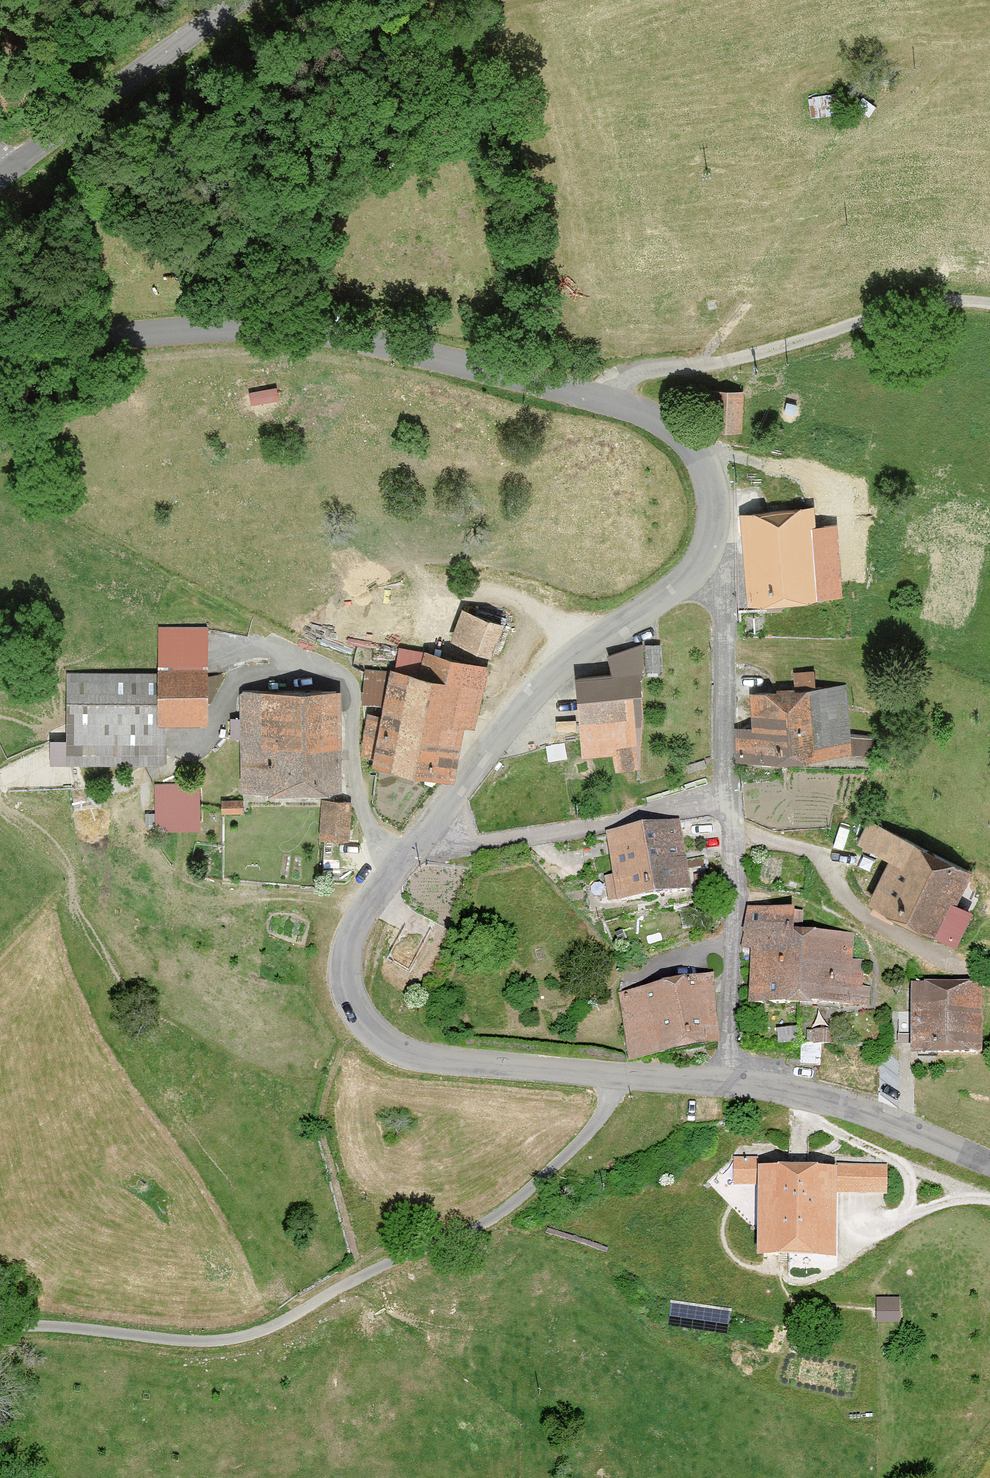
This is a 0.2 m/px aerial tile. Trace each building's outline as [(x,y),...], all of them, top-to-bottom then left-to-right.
[(746,430),(745,389),(716,389),(717,430),(746,430)] [(831,498),(739,511),(753,612),(846,599),(831,498)] [(513,624),(460,607),(449,640),(502,658),(513,624)] [(62,671),(65,765),(170,761),(169,723),(215,720),(210,622),(156,626),(159,668),(62,671)] [(664,669),(663,641),(644,641),(613,654),(615,672),(581,675),(584,755),(613,752),(613,773),(640,769),(649,724),(651,675),(664,669)] [(383,712),(367,710),(361,754),(373,756),(372,765),(458,780),(464,725),(478,726),(489,665),(397,645),(392,668),(366,667),(364,699),(385,700),(383,712)] [(735,726),(738,760),(851,753),(847,684),(753,690),(755,725),(735,726)] [(344,792),(342,685),(239,687),(241,793),(344,792)] [(157,830),(201,830),(200,780),(157,780),(157,830)] [(347,841),(350,799),(321,797),(319,839),(347,841)] [(222,814),(246,814),(246,799),(223,798),(222,814)] [(980,911),(962,903),(978,868),(868,819),(858,843),(893,858),(873,905),(964,945),(980,911)] [(693,893),(682,821),(600,834),(612,906),(693,893)] [(803,1008),(803,932),(803,909),(746,909),(746,947),(752,947),(752,1007),(803,1008)] [(855,932),(803,932),(803,1008),(872,1008),(872,987),(865,987),(865,959),(855,959),(855,932)] [(677,1056),(726,1049),(715,976),(666,983),(677,1056)] [(989,1058),(986,979),(916,983),(920,1061),(989,1058)] [(628,1064),(677,1056),(666,983),(617,990),(628,1064)] [(802,1033),(802,1067),(827,1067),(827,1034),(802,1033)] [(736,1153),(733,1180),(748,1182),(751,1155),(736,1153)] [(763,1164),(763,1259),(846,1259),(846,1164),(763,1164)]
